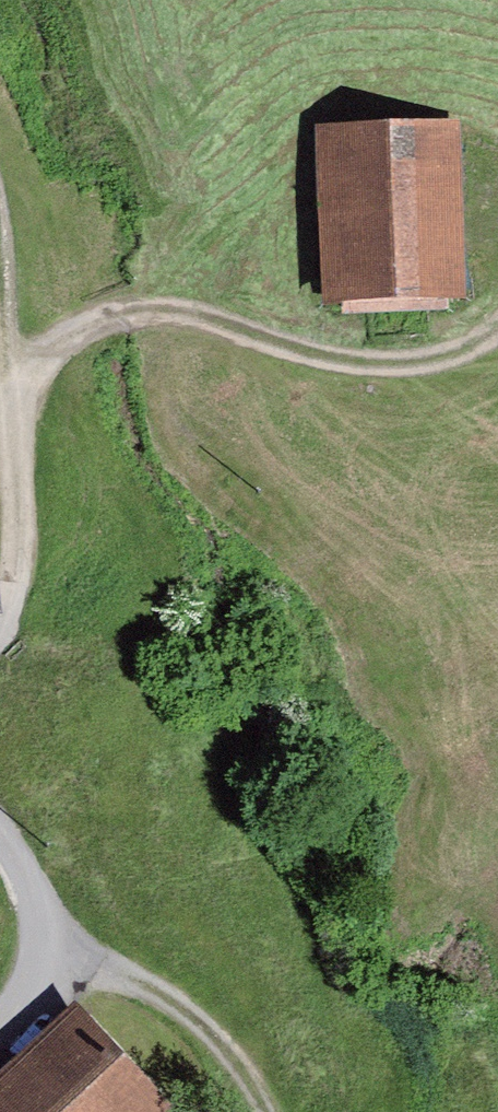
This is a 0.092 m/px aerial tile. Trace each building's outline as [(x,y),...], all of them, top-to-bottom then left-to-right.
[(453,130),(319,143),(336,323),(470,310),(453,130)] [(0,1086),(0,1111),(159,1111),(167,1105),(76,1012),(0,1086)]
